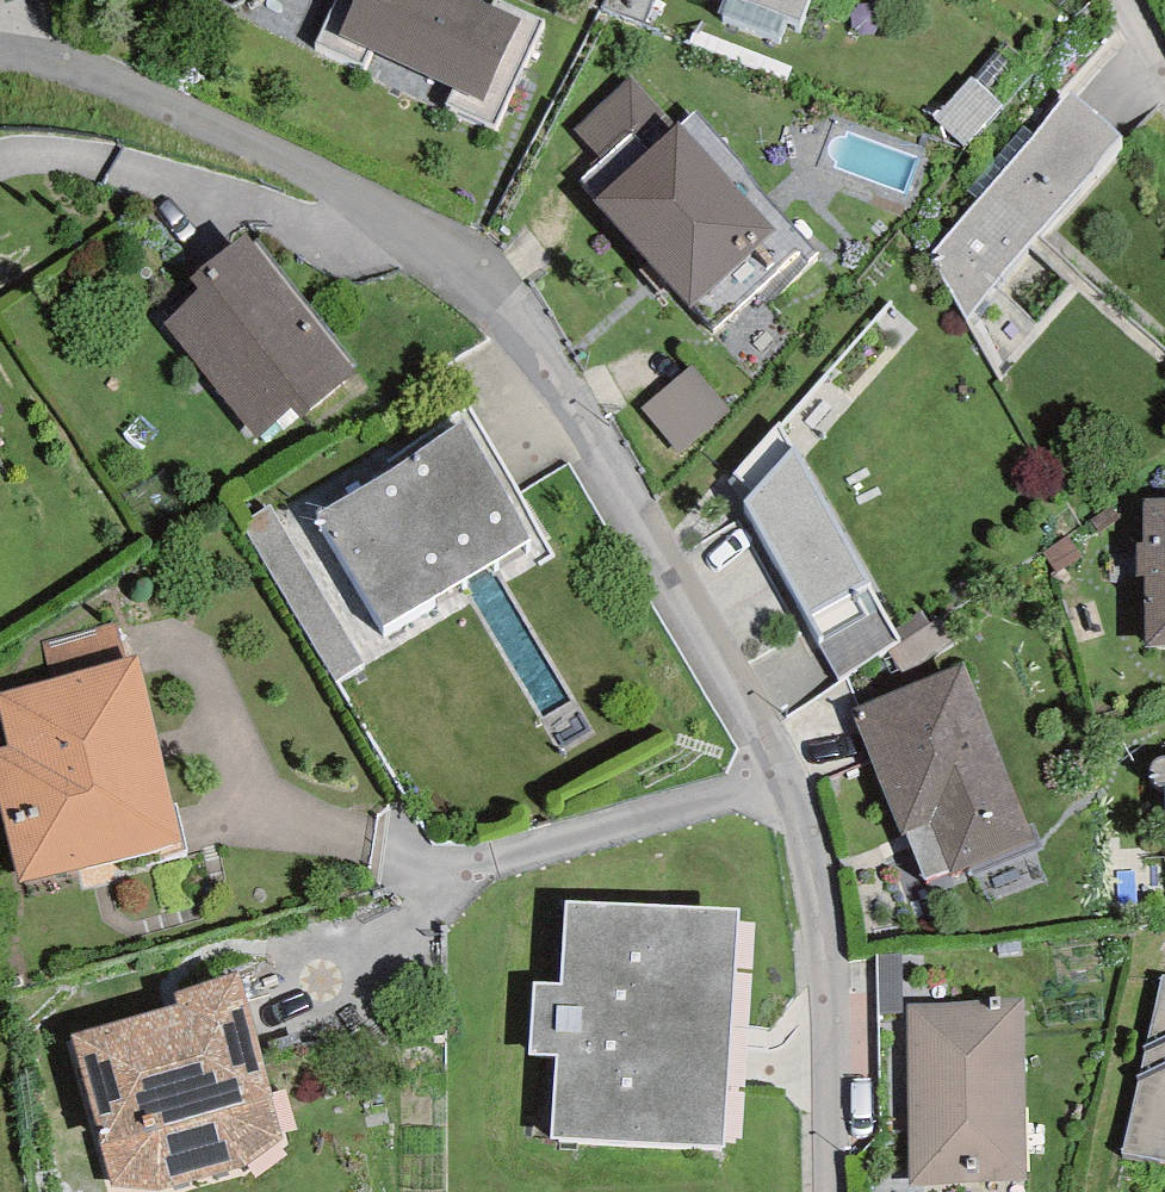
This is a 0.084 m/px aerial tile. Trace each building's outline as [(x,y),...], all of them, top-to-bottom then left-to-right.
[(408,66),(440,0),(334,0),(315,43),(363,68),(372,52),(408,66)] [(408,66),(453,87),(444,106),(495,127),(543,19),(501,0),(493,0),(491,5),(480,0),(440,0),(408,66)] [(603,7),(643,23),(652,0),(607,0),(603,7)] [(807,0),(729,0),(724,15),(780,38),(789,17),(800,20),(807,0)] [(1003,104),(972,76),(935,118),(967,145),(1003,104)] [(631,79),(575,130),(601,159),(576,181),(690,308),(694,304),(714,326),(798,251),(808,262),(820,252),(696,114),(681,128),(678,125),(675,128),(631,79)] [(932,254),(966,319),(1120,136),(1071,93),(932,254)] [(197,289),(163,323),(257,438),(291,408),(300,418),(355,372),(246,233),(189,279),(197,289)] [(730,411),(693,365),(640,409),(677,454),(730,411)] [(531,538),(463,421),(313,514),(383,627),(531,538)] [(794,446),(744,502),(839,679),(901,638),(869,582),(871,582),(794,446)] [(1146,645),(1164,645),(1164,498),(1143,498),(1144,543),(1136,543),(1136,577),(1144,577),(1146,645)] [(365,665),(270,505),(241,522),(336,682),(365,665)] [(20,883),(183,843),(136,654),(125,658),(115,624),(42,641),(50,679),(0,693),(0,712),(8,746),(0,748),(0,803),(20,883)] [(906,834),(925,879),(949,870),(951,875),(971,867),(974,877),(1046,848),(1035,820),(1030,822),(965,661),(849,708),(901,836),(906,834)] [(1164,757),(1159,758),(1154,761),(1151,767),(1150,773),(1152,780),(1155,784),(1164,784),(1164,757)] [(724,1146),(740,909),(566,901),(561,984),(534,983),(530,1054),(556,1055),(551,1138),(724,1146)] [(178,1003),(71,1034),(112,1187),(158,1191),(247,1166),(284,1139),(239,972),(174,993),(178,1003)] [(1163,975),(1121,1152),(1164,1161),(1164,976),(1163,975)] [(1024,999),(908,1005),(910,1184),(1027,1180),(1024,999)]
